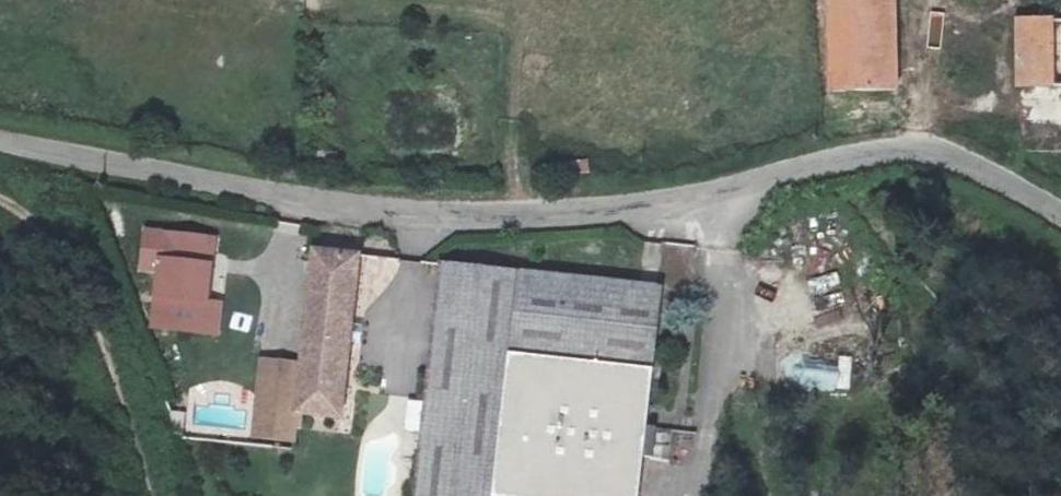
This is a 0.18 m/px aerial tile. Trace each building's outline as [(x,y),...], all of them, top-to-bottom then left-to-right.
[(904,94),(902,3),(834,6),(836,95),(904,94)] [(1057,27),(1027,27),(1028,92),(1057,92),(1057,27)] [(218,338),(226,247),(156,242),(152,276),(172,278),(168,335),(218,338)] [(307,413),(350,419),(342,495),(480,495),(505,278),(324,259),(312,363),(307,413)] [(505,278),(480,495),(651,495),(654,470),(664,473),(670,432),(656,430),(671,296),(505,278)] [(307,413),(312,363),(273,358),(267,409),(307,413)]
